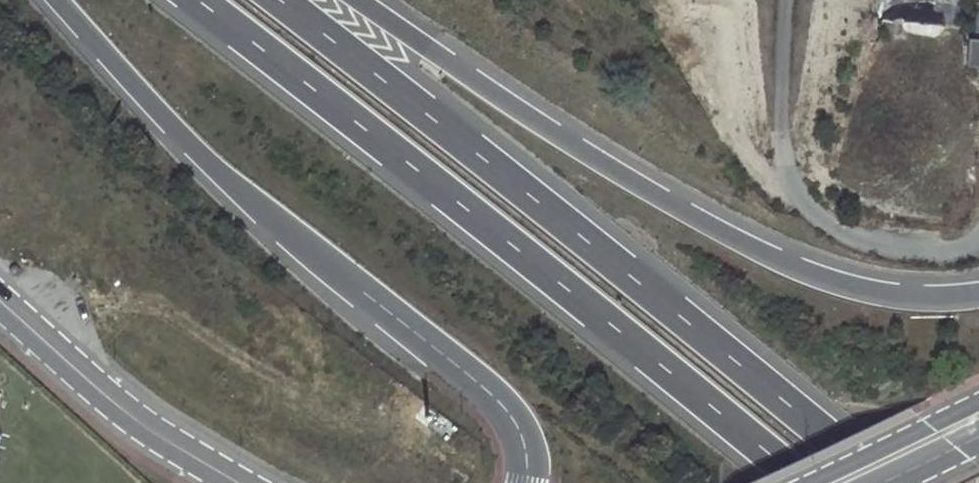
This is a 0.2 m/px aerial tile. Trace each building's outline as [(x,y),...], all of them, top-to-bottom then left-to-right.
[(967,38),(966,66),(978,66),(978,39),(967,38)]
